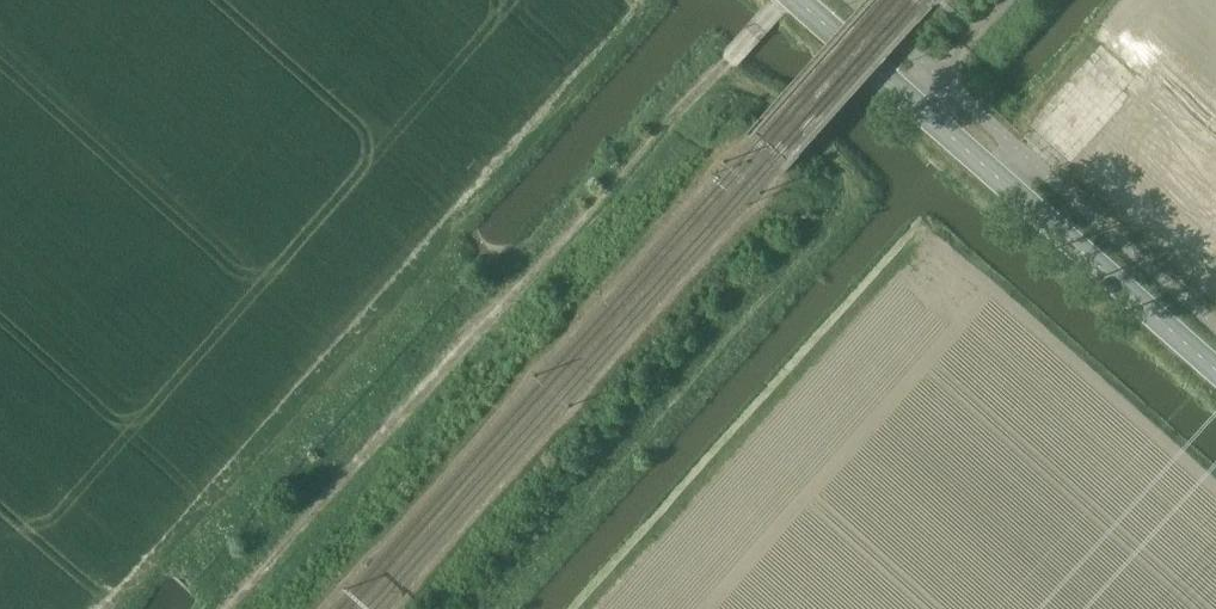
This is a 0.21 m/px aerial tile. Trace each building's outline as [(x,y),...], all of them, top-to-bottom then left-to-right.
[(1173,118),(1162,129),(1161,115),(1153,107),(1157,140),(1130,144),(1119,155),(1120,160),(1193,233),(1207,231),(1205,221),(1211,215),(1215,215),(1215,146),(1199,130),(1185,132),(1187,148),(1178,149),(1168,139),(1178,129),(1183,129),(1173,118)]
